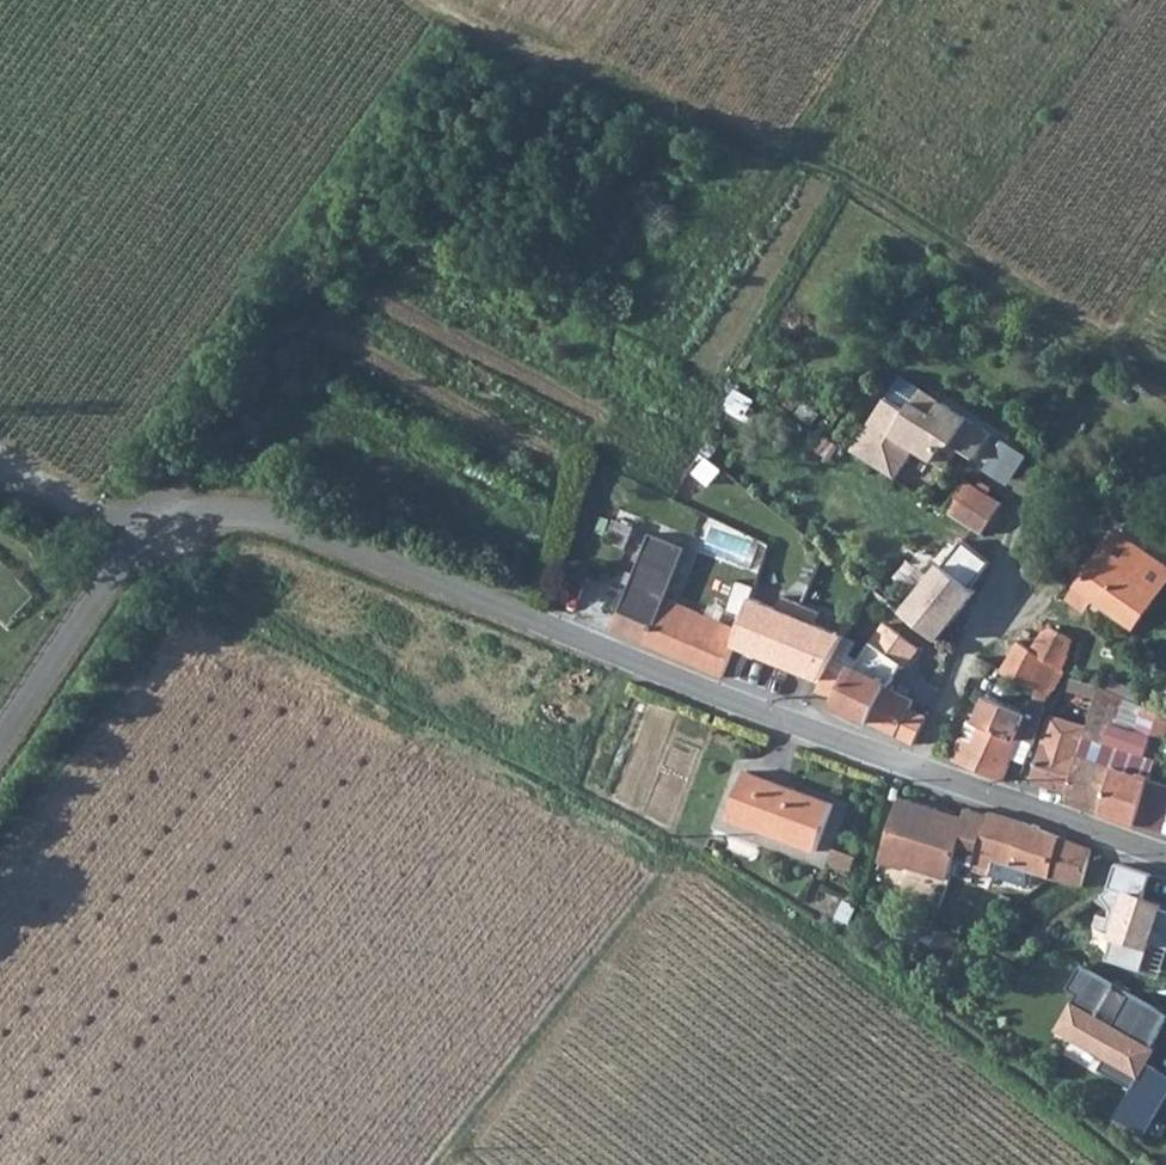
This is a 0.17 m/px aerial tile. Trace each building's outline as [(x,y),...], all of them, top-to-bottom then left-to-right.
[(992,434),(902,375),(854,450),(896,478),(916,448),(948,468),(961,448),(977,458),(992,434)] [(1029,456),(1004,440),(985,470),(1010,486),(1029,456)] [(968,481),(948,512),(984,535),(1004,504),(968,481)] [(1165,585),(1165,564),(1119,531),(1071,599),(1086,609),(1090,604),(1095,597),(1104,604),(1136,627),(1165,585)] [(736,645),(742,630),(668,598),(688,547),(652,533),(613,630),(724,678),(736,645)] [(943,561),(904,610),(940,638),(979,588),(973,583),(991,560),(966,540),(947,565),(943,561)] [(742,630),(736,645),(780,662),(803,605),(784,597),(779,608),(753,597),(742,630)] [(1104,604),(1095,597),(1090,604),(1100,611),(1104,604)] [(803,605),(780,662),(820,678),(828,665),(839,647),(846,635),(817,623),(822,613),(803,605)] [(816,692),(839,699),(836,708),(914,745),(927,718),(910,709),(913,701),(888,687),(902,667),(903,668),(918,649),(886,624),(862,662),(857,669),(854,667),(847,678),(828,665),(820,678),(816,692)] [(1019,640),(1003,671),(1048,694),(1054,687),(1058,689),(1074,639),(1065,633),(1053,627),(1045,631),(1031,649),(1019,640)] [(862,662),(839,647),(828,665),(847,678),(854,667),(857,669),(862,662)] [(1152,737),(1137,732),(1144,706),(1101,686),(1089,727),(1090,727),(1088,737),(1146,756),(1152,737)] [(1046,705),(1034,700),(1027,715),(989,697),(976,723),(970,720),(952,759),(1004,780),(1015,758),(1026,763),(1034,743),(1046,705)] [(1069,793),(1071,794),(1088,737),(1090,727),(1089,727),(1051,715),(1031,783),(1069,793)] [(1151,780),(1157,759),(1146,756),(1088,737),(1071,794),(1069,793),(1066,801),(1137,825),(1138,824),(1164,832),(1164,831),(1165,832),(1165,785),(1151,780)] [(835,804),(747,771),(729,818),(818,851),(835,804)] [(901,797),(881,861),(906,869),(907,866),(950,879),(956,858),(974,865),(989,815),(967,808),(964,817),(962,822),(936,814),(938,809),(901,797)] [(964,817),(938,809),(936,814),(962,822),(964,817)] [(990,812),(989,815),(974,865),(974,871),(991,878),(992,874),(998,861),(1033,872),(1050,878),(1061,837),(1024,823),(990,812)] [(1082,887),(1092,849),(1061,837),(1050,878),(1082,887)] [(858,857),(835,848),(829,864),(852,872),(858,857)] [(998,861),(992,874),(1029,886),(1033,872),(998,861)] [(1118,863),(1109,891),(1103,894),(1114,910),(1107,929),(1116,932),(1108,959),(1143,971),(1152,942),(1165,946),(1165,910),(1143,903),(1152,874),(1118,863)] [(1012,906),(997,900),(989,914),(1005,920),(1012,906)] [(950,934),(934,925),(921,947),(938,957),(950,934)] [(1165,1098),(1165,1073),(1141,1058),(1165,1021),(1165,1013),(1131,993),(1114,1024),(1097,1015),(1115,984),(1082,965),(1069,989),(1078,994),(1072,1005),(1077,1008),(1063,1033),(1107,1058),(1101,1069),(1134,1087),(1117,1117),(1144,1134),(1165,1098)]
